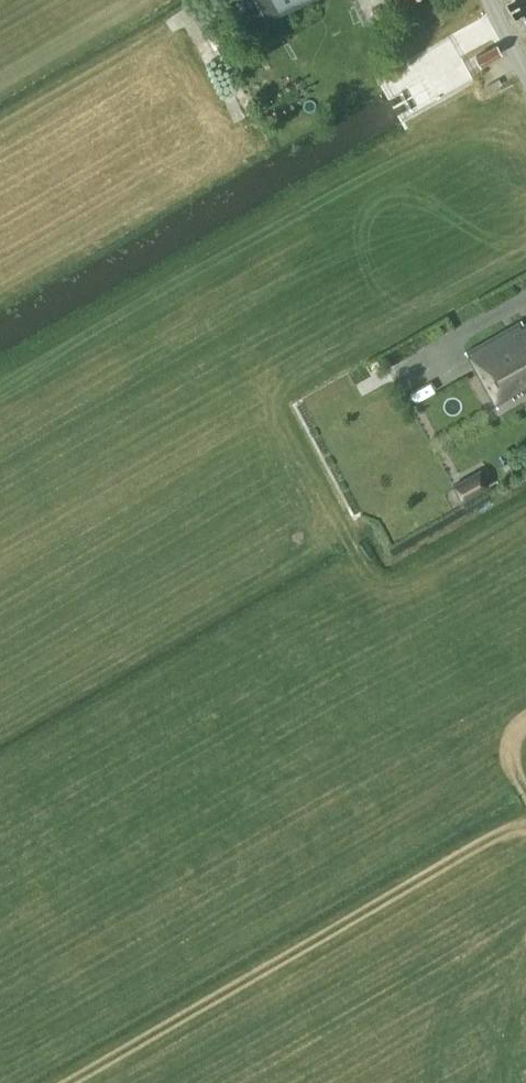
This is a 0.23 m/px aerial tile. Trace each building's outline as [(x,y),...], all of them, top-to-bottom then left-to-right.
[(265,21),(309,0),(256,0),(265,21)] [(496,43),(475,54),(481,64),(502,52),(496,43)] [(467,351),(498,406),(525,390),(525,317),(467,351)] [(470,497),(498,481),(484,457),(456,474),(470,497)]
